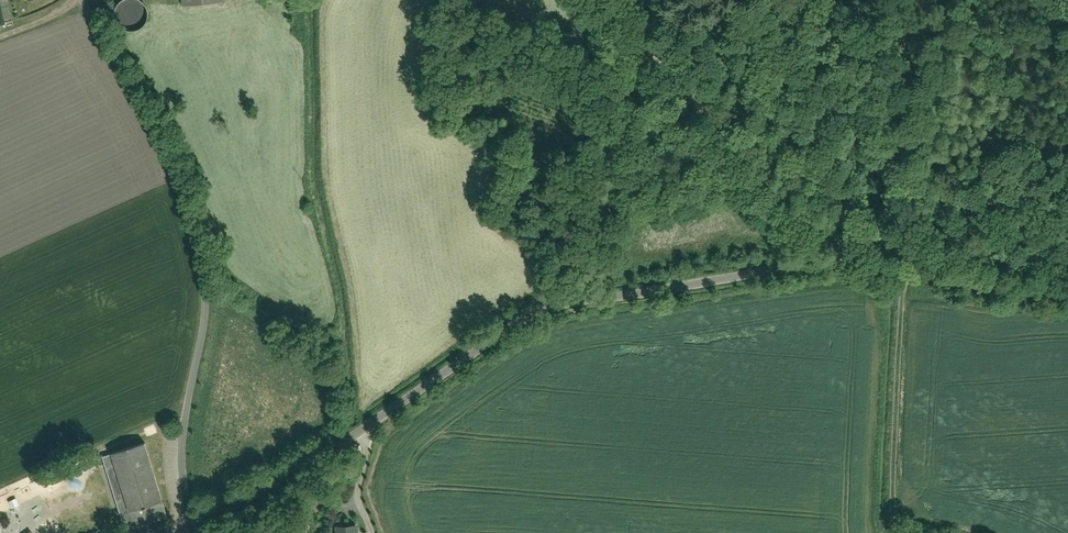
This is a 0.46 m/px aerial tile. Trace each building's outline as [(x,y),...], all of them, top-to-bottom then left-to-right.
[(124,23),(142,23),(142,0),(124,0),(124,23)] [(145,444),(103,457),(125,530),(167,517),(145,444)] [(363,524),(339,526),(339,532),(363,532),(363,524)]
